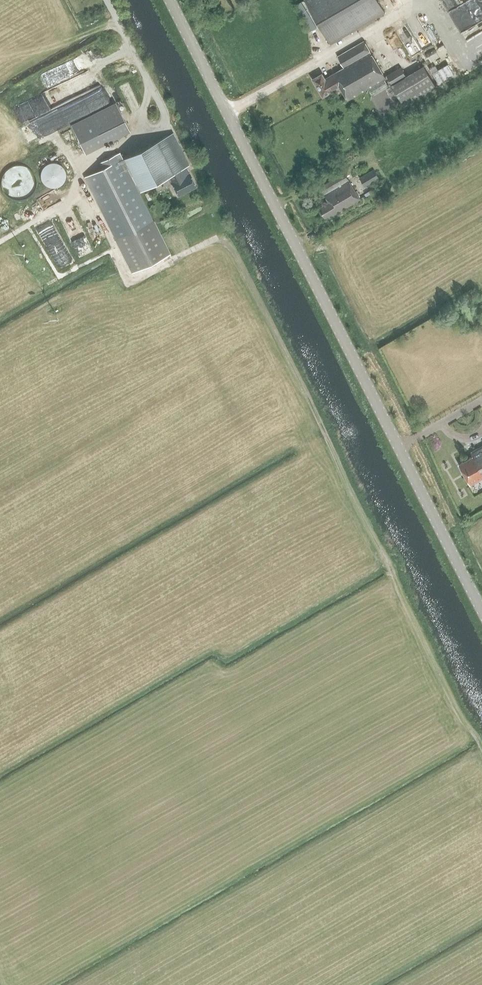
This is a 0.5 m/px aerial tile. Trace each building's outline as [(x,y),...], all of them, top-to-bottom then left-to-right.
[(330,45),(385,13),(377,0),(304,0),(330,45)] [(347,100),(385,78),(365,42),(338,57),(344,68),(325,79),(322,74),(313,79),(322,96),(331,91),(330,90),(339,86),(346,99),(346,98),(347,100)] [(431,57),(441,78),(460,68),(449,48),(431,57)] [(466,67),(481,64),(481,59),(481,51),(463,54),(466,67)] [(436,87),(423,65),(391,84),(404,106),(436,87)] [(405,75),(400,67),(386,75),(391,84),(405,75)] [(52,90),(57,105),(71,101),(66,85),(52,90)] [(115,102),(70,124),(84,152),(129,130),(115,102)] [(163,178),(168,175),(177,194),(195,185),(188,172),(186,166),(189,165),(172,133),(123,157),(120,151),(100,161),(103,167),(84,177),(116,240),(115,241),(131,273),(170,254),(154,221),(153,222),(137,190),(163,178)] [(41,170),(40,174),(41,179),(43,183),(46,185),(50,187),(55,187),(59,185),(62,183),(64,179),(65,174),(64,170),(62,166),(59,164),(55,162),(50,162),(46,164),(43,166),(41,170)] [(38,189),(28,163),(4,172),(14,198),(38,189)] [(373,169),(359,177),(365,187),(379,179),(373,169)] [(328,202),(319,208),(324,217),(331,213),(332,214),(359,199),(344,173),(320,187),(328,202)] [(75,211),(63,217),(73,236),(82,232),(75,219),(79,218),(75,211)] [(481,478),(481,447),(470,453),(473,457),(459,464),(470,485),(481,478)]
